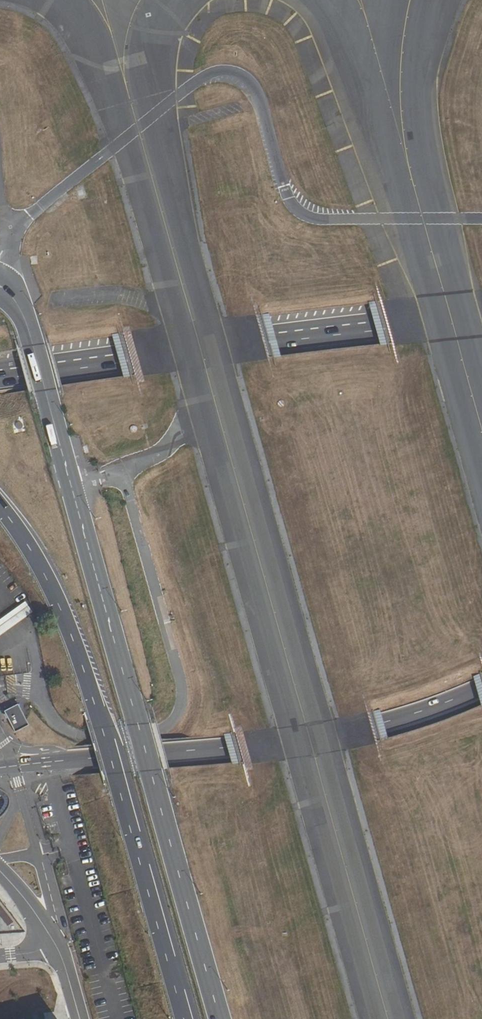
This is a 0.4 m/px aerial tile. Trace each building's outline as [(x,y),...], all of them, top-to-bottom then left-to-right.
[(14,732),(29,725),(26,719),(19,704),(4,712),(9,722),(14,732)] [(0,901),(0,934),(24,932),(0,901)]
